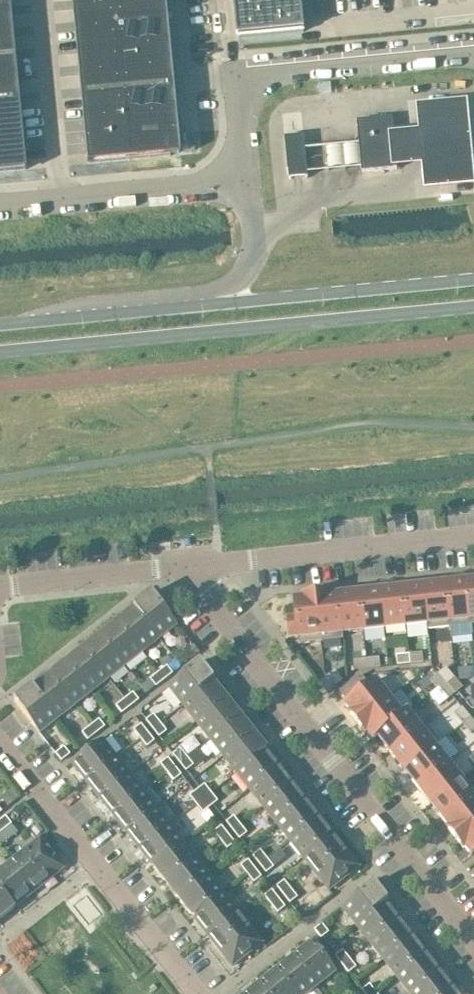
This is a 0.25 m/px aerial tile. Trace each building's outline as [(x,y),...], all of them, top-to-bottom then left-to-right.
[(10,0),(0,0),(0,173),(26,170),(24,147),(20,103),(18,81),(16,59),(14,37),(11,15),(10,0)] [(168,23),(166,1),(166,0),(72,0),(73,10),(75,32),(77,54),(79,76),(81,98),(84,119),(88,164),(130,160),(180,156),(176,111),(174,89),(172,67),(170,45),(168,23)] [(238,39),(303,33),(300,0),(234,0),(238,39)] [(396,168),(421,165),(423,185),(424,191),(473,186),(473,181),(466,103),(416,107),(419,132),(393,135),(396,168)] [(393,135),(392,119),(356,122),(358,145),(361,169),(361,173),(397,170),(396,168),(392,168),(389,135),(393,135)] [(304,150),(303,137),(284,138),(288,180),(307,178),(307,174),(304,150)] [(361,169),(358,145),(304,150),(307,174),(361,169)] [(466,582),(471,625),(473,625),(473,581),(466,582)] [(472,635),(471,625),(466,582),(444,584),(449,628),(450,638),(472,635)] [(449,628),(444,584),(423,586),(428,630),(449,628)] [(428,630),(423,586),(401,589),(406,626),(426,624),(427,630),(428,630)] [(406,626),(401,589),(380,591),(384,629),(406,626)] [(384,629),(380,591),(359,593),(363,631),(384,629)] [(159,639),(176,625),(152,593),(134,607),(159,639)] [(363,631),(359,593),(337,596),(342,639),(343,639),(342,633),(363,631)] [(328,597),(328,594),(315,595),(320,642),(342,639),(337,596),(328,597)] [(320,642),(315,595),(303,597),(303,599),(293,600),(295,621),(287,622),(289,639),(297,638),(298,644),(320,642)] [(159,639),(134,607),(133,608),(134,609),(118,622),(142,652),(159,639)] [(142,652),(118,622),(101,636),(125,665),(142,652)] [(125,665),(101,636),(84,649),(108,679),(125,665)] [(199,653),(193,646),(185,652),(190,660),(199,653)] [(108,679),(84,649),(67,662),(91,692),(108,679)] [(410,664),(423,662),(422,653),(409,655),(410,664)] [(410,664),(409,655),(396,656),(397,665),(410,664)] [(367,669),(380,667),(379,658),(366,659),(367,669)] [(367,669),(366,659),(353,661),(354,670),(367,669)] [(91,692),(67,662),(50,676),(74,706),(91,692)] [(214,681),(200,663),(169,688),(183,706),(214,681)] [(173,674),(167,666),(158,673),(164,681),(173,674)] [(438,674),(446,684),(453,678),(445,668),(438,674)] [(335,687),(342,681),(334,671),(327,677),(335,687)] [(164,681),(158,673),(150,680),(156,687),(164,681)] [(439,691),(446,684),(438,674),(430,681),(439,691)] [(375,681),(369,686),(360,675),(339,692),(347,703),(345,704),(351,712),(349,714),(357,724),(389,699),(375,681)] [(74,706),(50,676),(34,689),(32,687),(32,688),(57,719),(74,706)] [(335,687),(327,677),(319,683),(327,693),(335,687)] [(454,694),(457,692),(462,688),(453,678),(446,684),(454,694)] [(228,698),(214,681),(183,706),(196,723),(228,698)] [(447,700),(454,694),(446,684),(439,691),(447,700)] [(57,719),(32,688),(14,702),(39,733),(57,719)] [(139,701),(133,693),(124,700),(130,707),(139,701)] [(241,716),(228,698),(196,723),(210,740),(241,716)] [(402,715),(389,699),(357,724),(365,734),(367,732),(372,739),(407,712),(402,715)] [(130,707),(124,700),(116,706),(122,714),(130,707)] [(470,718),(461,708),(454,714),(462,724),(470,718)] [(425,726),(425,725),(420,729),(407,712),(372,739),(373,740),(378,736),(391,753),(425,726)] [(160,724),(153,715),(146,721),(152,729),(160,724)] [(254,733),(241,716),(210,740),(223,757),(254,733)] [(470,718),(462,724),(471,734),(473,731),(473,723),(470,718)] [(96,734),(105,727),(99,720),(90,727),(96,734)] [(166,732),(160,724),(152,729),(159,738),(166,732)] [(147,733),(141,725),(133,731),(140,739),(147,733)] [(439,743),(425,726),(391,753),(404,770),(439,743)] [(96,734),(90,727),(82,733),(88,741),(96,734)] [(154,742),(147,733),(140,739),(146,747),(154,742)] [(267,750),(254,733),(223,757),(236,774),(267,750)] [(116,758),(102,740),(72,764),(86,781),(116,758)] [(434,747),(439,743),(404,770),(417,786),(447,763),(434,747)] [(64,747),(55,754),(61,762),(70,755),(64,747)] [(186,758),(180,749),(172,755),(179,764),(186,758)] [(281,767),(267,750),(236,774),(250,791),(281,767)] [(129,775),(116,758),(86,781),(99,798),(129,775)] [(193,766),(186,758),(179,764),(185,772),(193,766)] [(174,767),(167,759),(160,765),(166,773),(174,767)] [(460,780),(447,763),(417,786),(431,803),(460,780)] [(181,776),(174,767),(166,773),(173,782),(181,776)] [(294,784),(281,767),(250,791),(263,808),(294,784)] [(143,792),(129,775),(99,798),(113,815),(143,792)] [(460,780),(431,803),(444,820),(473,797),(460,780)] [(307,801),(294,784),(263,808),(276,825),(307,801)] [(211,794),(204,785),(197,791),(203,800),(211,794)] [(203,800),(197,791),(189,797),(196,805),(203,800)] [(156,809),(143,792),(113,815),(126,833),(156,809)] [(210,808),(217,802),(211,794),(203,800),(210,808)] [(444,820),(450,828),(447,829),(455,839),(473,824),(473,797),(444,820)] [(210,808),(203,800),(196,805),(202,814),(210,808)] [(320,818),(307,801),(276,825),(290,842),(320,818)] [(169,826),(156,809),(126,833),(140,850),(169,826)] [(11,825),(5,817),(0,821),(0,828),(3,831),(11,825)] [(240,826),(233,817),(226,823),(232,832),(240,826)] [(333,835),(320,818),(290,842),(303,859),(318,847),(333,835)] [(455,839),(463,849),(465,847),(471,855),(473,853),(473,824),(455,839)] [(183,843),(169,826),(140,850),(153,867),(183,843)] [(239,840),(247,834),(240,826),(232,832),(239,840)] [(228,835),(221,827),(213,833),(220,841),(228,835)] [(220,841),(227,850),(234,844),(228,835),(220,841)] [(358,867),(333,835),(318,847),(343,879),(358,867)] [(52,854),(40,839),(8,864),(19,879),(52,854)] [(196,860),(183,843),(153,867),(166,884),(196,860)] [(343,879),(318,847),(303,859),(328,891),(343,879)] [(267,860),(260,851),(252,857),(259,866),(267,860)] [(63,869),(52,854),(19,879),(31,894),(63,869)] [(210,877),(196,860),(166,884),(180,901),(210,877)] [(259,866),(266,874),(273,868),(267,860),(259,866)] [(254,869),(248,861),(240,867),(247,875),(254,869)] [(19,879),(8,864),(0,870),(0,889),(14,907),(31,894),(19,879)] [(247,875),(253,884),(261,878),(254,869),(247,875)] [(223,894),(210,877),(180,901),(193,917),(223,894)] [(290,890),(284,881),(276,887),(283,896),(290,890)] [(387,901),(374,884),(342,908),(356,926),(387,901)] [(0,889),(0,919),(14,907),(0,889)] [(297,898),(290,890),(283,896),(290,904),(297,898)] [(278,899),(271,891),(264,897),(271,905),(278,899)] [(236,911),(223,894),(193,917),(207,935),(222,923),(236,911)] [(271,905),(277,914),(285,908),(278,899),(271,905)] [(400,920),(386,903),(388,901),(387,901),(356,926),(370,943),(400,920)] [(247,955),(262,943),(236,911),(222,923),(247,955)] [(413,936),(400,920),(370,943),(383,960),(413,936)] [(247,955),(222,923),(207,935),(232,966),(247,955)] [(321,939),(328,933),(322,925),(314,931),(321,939)] [(427,953),(413,936),(383,960),(397,977),(427,953)] [(336,971),(312,941),(294,955),(318,985),(336,971)] [(349,960),(342,951),(335,957),(342,966),(349,960)] [(440,970),(427,953),(397,977),(410,993),(440,970)] [(294,955),(277,969),(297,993),(307,993),(318,985),(294,955)] [(348,974),(356,968),(349,960),(342,966),(348,974)] [(277,969),(260,982),(270,993),(297,993),(277,969)] [(440,970),(410,993),(445,993),(453,987),(440,970)] [(260,982),(245,993),(270,993),(260,982)] [(369,985),(362,991),(364,993),(375,993),(376,993),(369,985)]
